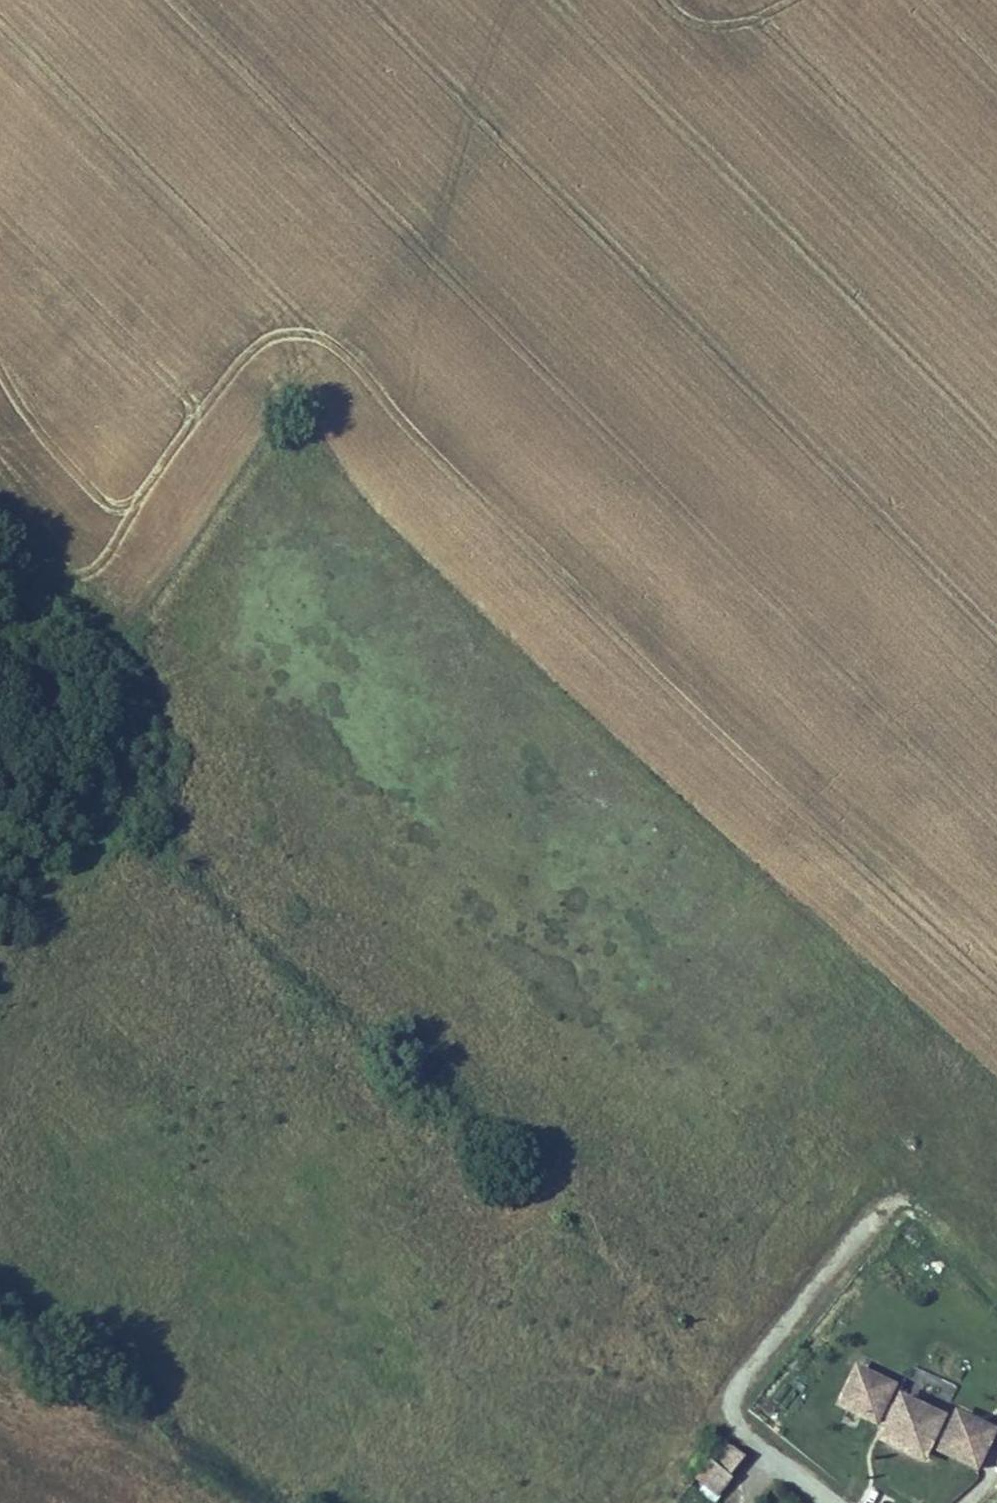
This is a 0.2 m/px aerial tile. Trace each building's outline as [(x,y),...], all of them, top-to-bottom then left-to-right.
[(884,1430),(876,1445),(926,1469),(934,1454),(978,1475),(996,1437),(996,1431),(954,1410),(949,1421),(896,1395),(899,1388),(856,1367),(835,1411),(878,1432),(880,1428),(884,1430)] [(730,1478),(746,1458),(724,1442),(689,1486),(710,1502),(723,1502),(725,1500),(720,1496),(733,1480),(730,1478)]
